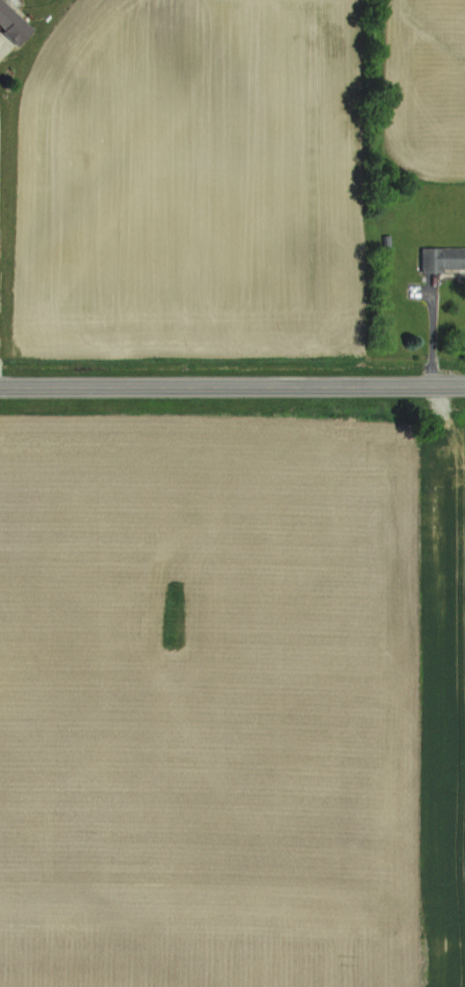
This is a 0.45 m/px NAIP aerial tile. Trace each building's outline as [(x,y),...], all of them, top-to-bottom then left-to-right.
[(37,28),(6,0),(0,0),(0,27),(22,46),(37,28)] [(464,273),(464,248),(425,248),(425,273),(464,273)]
